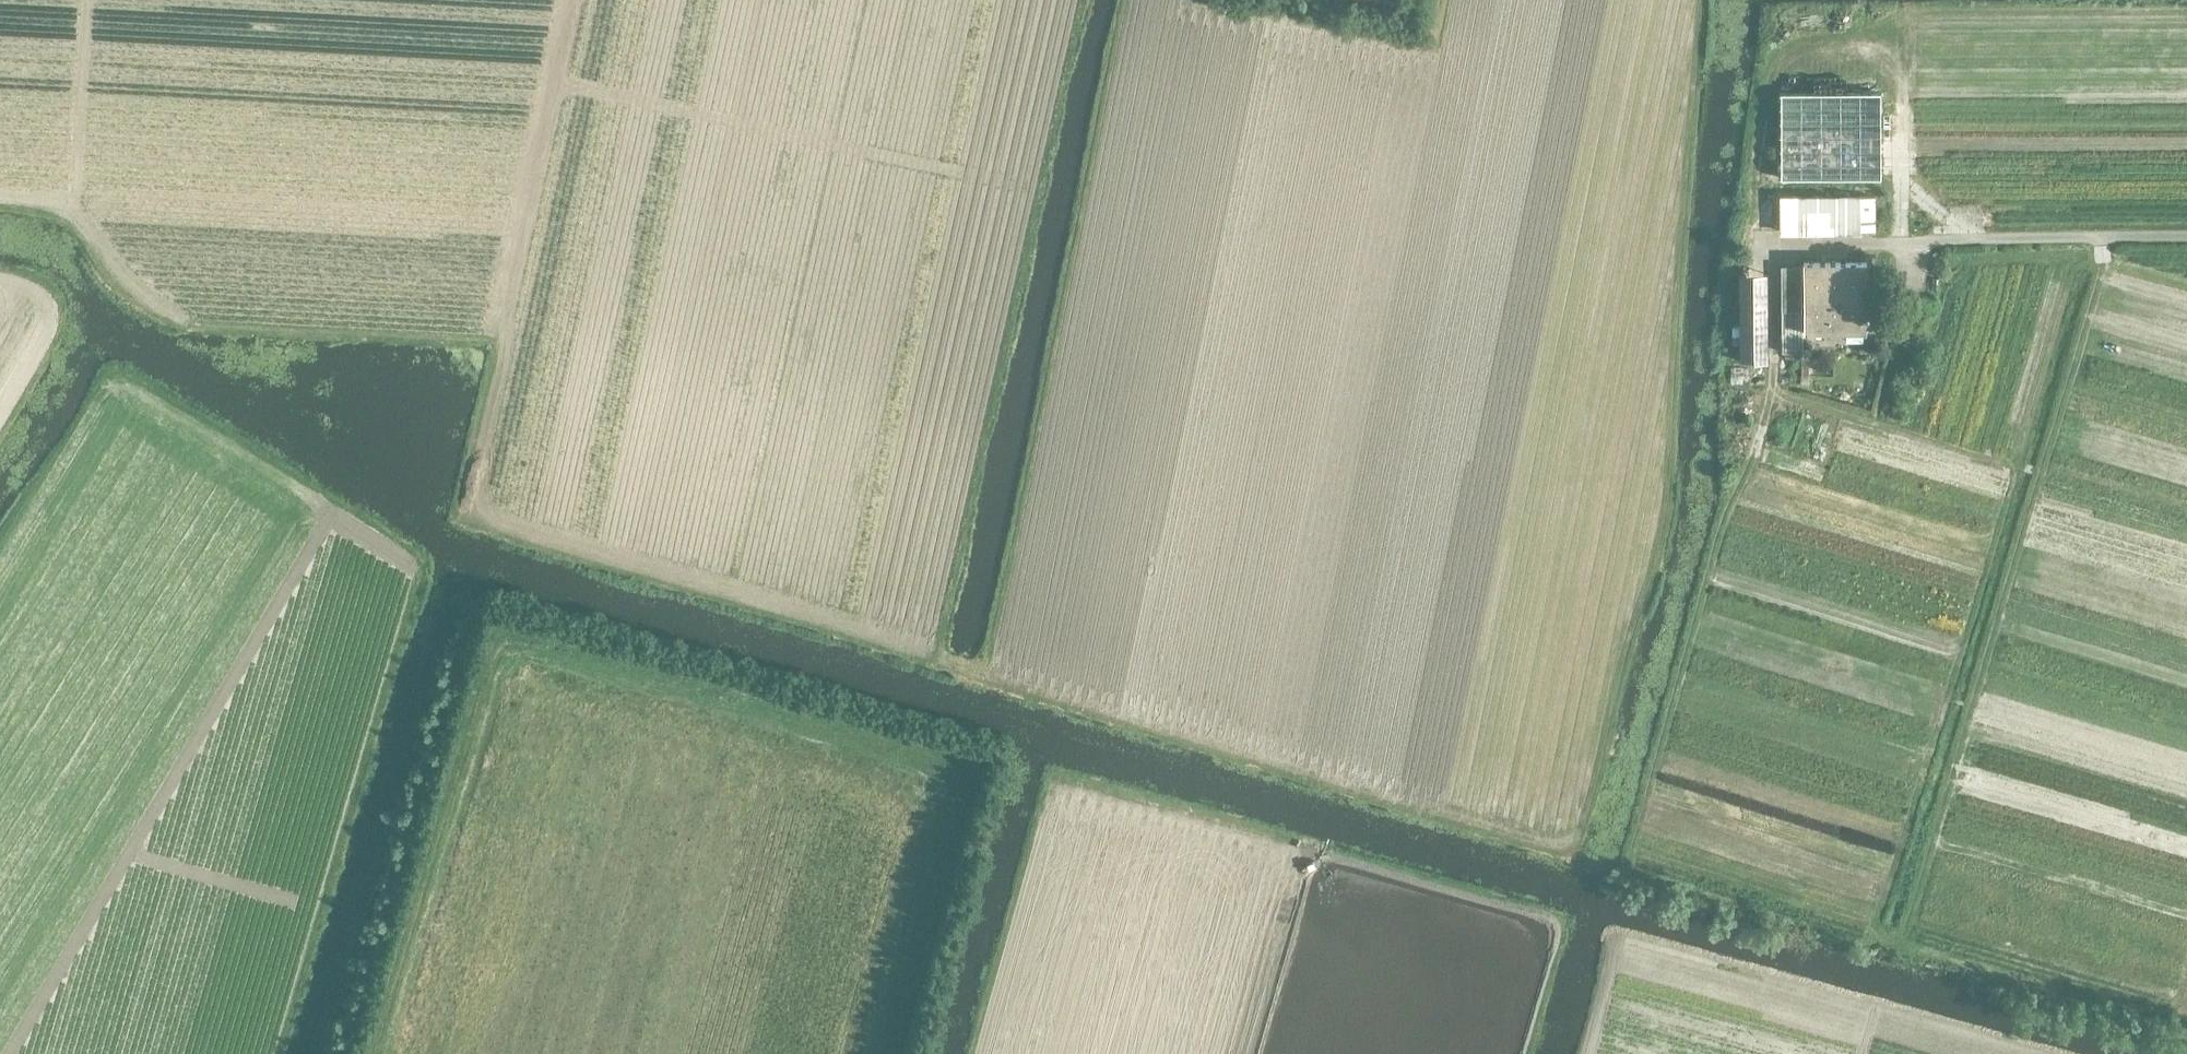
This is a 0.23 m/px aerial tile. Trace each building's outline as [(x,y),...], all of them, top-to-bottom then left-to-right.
[(1780,26),(1781,112),(1881,110),(1880,25),(1780,26)] [(1875,194),(1780,195),(1780,233),(1860,232),(1860,231),(1876,230),(1875,194)] [(1803,264),(1781,264),(1782,351),(1804,351),(1804,329),(1866,330),(1867,262),(1803,262),(1803,264)] [(1768,270),(1740,270),(1740,356),(1768,356),(1768,270)]
